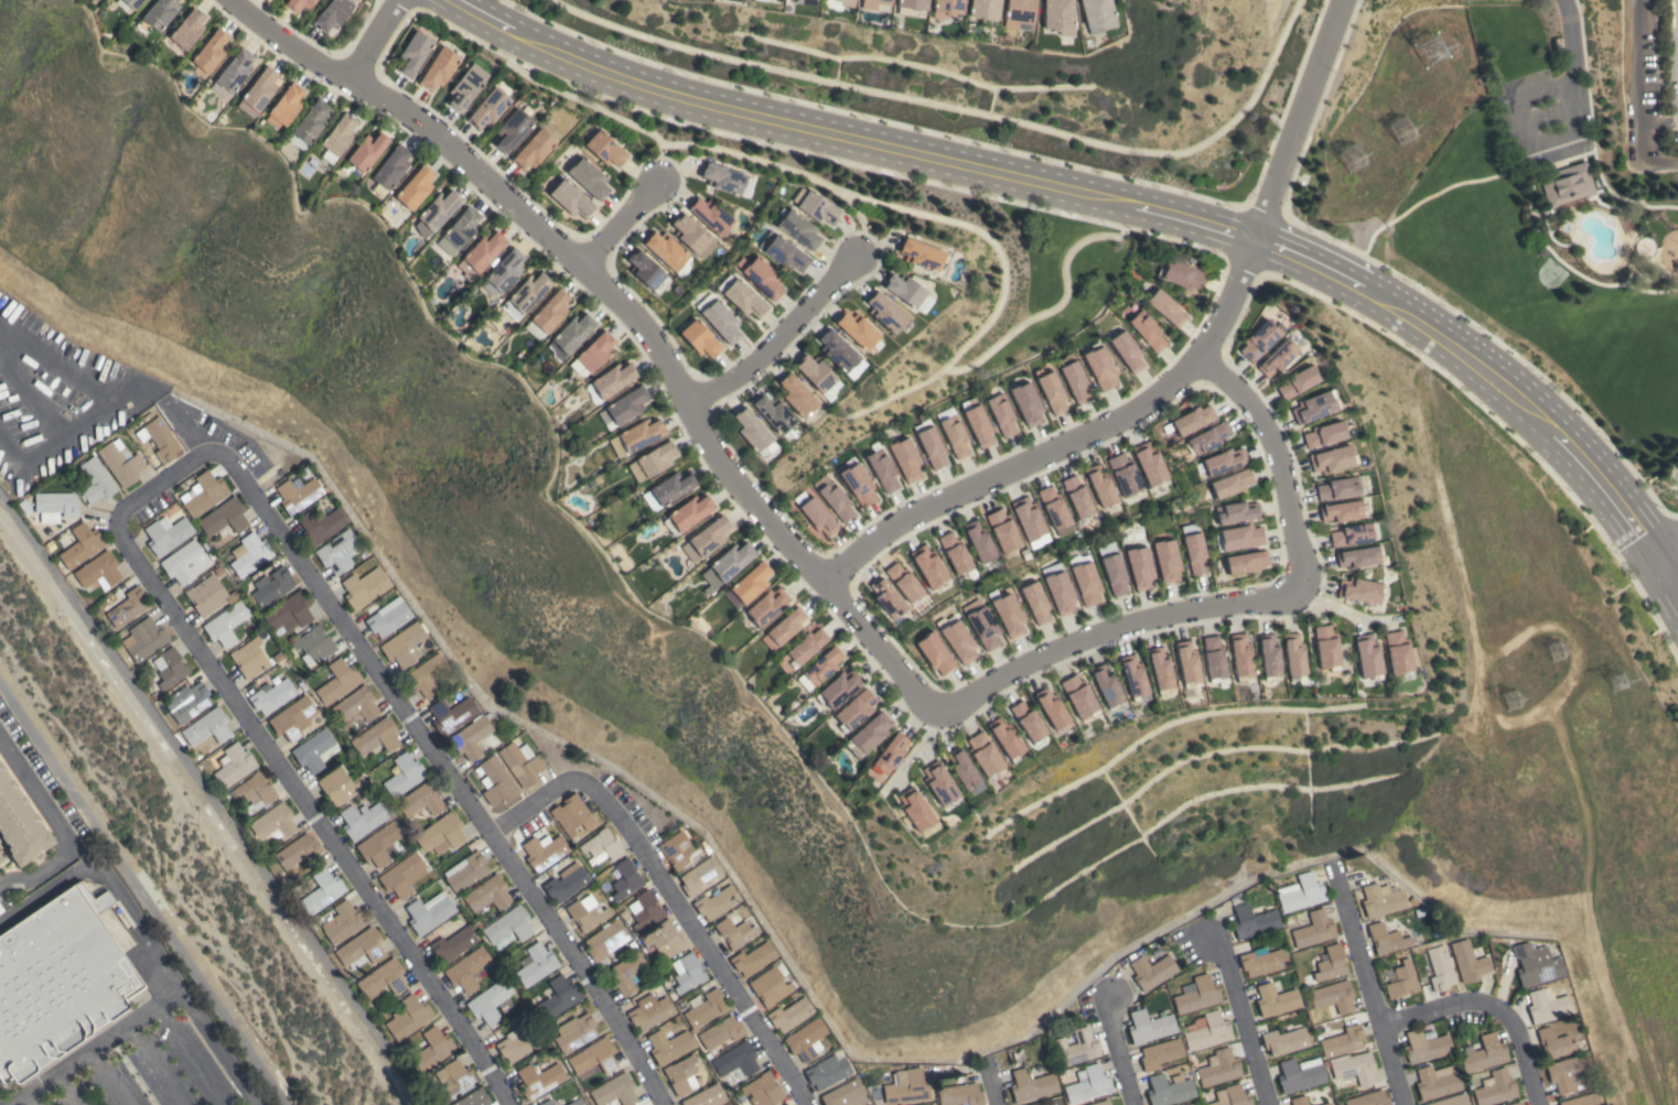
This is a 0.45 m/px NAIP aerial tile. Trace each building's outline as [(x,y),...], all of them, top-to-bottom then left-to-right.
[(133,11),(122,0),(143,0),(133,11)] [(140,18),(155,0),(177,0),(175,2),(180,7),(158,32),(150,25),(149,26),(140,18)] [(284,4),(288,0),(315,0),(308,10),(302,6),(297,13),(284,4)] [(311,23),(329,0),(348,0),(354,4),(335,29),(330,25),(324,33),(311,23)] [(861,9),(862,0),(891,0),(891,4),(890,4),(889,12),(861,9)] [(896,6),(897,0),(928,0),(926,11),(925,10),(924,14),(916,13),(915,17),(897,14),(897,7),(896,6)] [(932,18),(934,0),(964,0),(962,13),(955,13),(954,15),(946,15),(945,19),(932,18)] [(968,15),(970,0),(1000,0),(998,20),(990,19),(989,20),(981,19),(981,18),(968,15)] [(1003,28),(1006,0),(1036,0),(1032,31),(1017,29),(1003,28)] [(1044,28),(1043,0),(1074,0),(1074,28),(1073,28),(1073,35),(1059,35),(1058,31),(1051,31),(1051,28),(1044,28)] [(1086,26),(1080,0),(1110,0),(1116,26),(1101,30),(1100,24),(1094,26),(1093,24),(1086,26)] [(168,36),(192,8),(196,12),(198,11),(205,17),(198,24),(204,28),(184,52),(168,36)] [(216,28),(228,39),(223,45),(227,48),(207,75),(190,61),(216,28)] [(433,42),(410,78),(397,71),(402,62),(397,58),(415,30),(433,42)] [(441,87),(435,84),(431,91),(417,83),(442,45),(452,52),(451,52),(460,57),(441,87)] [(240,47),(246,52),(252,56),(247,64),(252,67),(230,94),(223,87),(222,88),(213,82),(240,47)] [(490,75),(460,113),(447,102),(453,96),(449,93),(473,62),(490,75)] [(272,83),(278,86),(258,112),(257,112),(252,118),(236,106),(266,65),(279,74),(272,83)] [(265,120),(269,113),(267,112),(290,83),(295,87),(297,86),(304,91),(298,99),(303,104),(284,127),(280,123),(276,129),(265,120)] [(495,85),(501,89),(499,90),(510,99),(488,127),(483,122),(478,128),(480,129),(478,130),(466,120),(495,85)] [(316,99),(322,102),(323,102),(330,107),(324,115),(330,118),(309,145),(300,139),(300,140),(290,132),(316,99)] [(534,122),(504,155),(492,144),(499,137),(495,132),(517,107),(534,122)] [(321,156),(326,149),(319,143),(344,111),(357,122),(352,129),(356,132),(331,164),(321,156)] [(540,131),(555,140),(559,134),(545,124),(540,131)] [(540,127),(546,131),(545,132),(556,142),(533,167),(528,163),(521,170),(510,160),(540,127)] [(628,155),(623,161),(617,167),(611,161),(606,165),(584,144),(599,129),(628,155)] [(362,172),(359,174),(354,170),(356,167),(346,160),(366,133),(372,138),(378,130),(390,139),(363,174),(362,172)] [(398,143),(410,152),(405,160),(409,163),(388,191),(379,184),(379,185),(370,178),(398,143)] [(566,172),(571,165),(572,166),(581,156),(607,180),(603,184),(610,191),(600,202),(566,172)] [(1584,161),(1594,194),(1548,208),(1537,176),(1584,161)] [(746,175),(743,186),(742,186),(739,195),(706,185),(708,178),(700,176),(702,169),(703,169),(706,162),(746,175)] [(428,182),(432,185),(411,210),(395,196),(422,163),(434,174),(428,182)] [(595,207),(584,219),(577,212),(572,217),(548,194),(563,177),(595,207)] [(808,188),(841,212),(832,225),(825,219),(821,225),(796,207),(797,205),(792,201),(800,187),(807,191),(808,188)] [(419,219),(417,218),(440,192),(444,196),(451,188),(462,199),(432,232),(431,231),(424,239),(419,234),(413,226),(419,219)] [(686,207),(697,196),(704,203),(709,198),(733,220),(718,237),(686,207)] [(435,243),(442,236),(441,235),(469,205),(481,216),(474,223),(477,227),(451,257),(435,243)] [(775,226),(782,216),(778,214),(782,208),(786,212),(788,209),(817,228),(814,234),(820,238),(813,251),(775,226)] [(701,260),(674,235),(678,229),(670,223),(676,217),(678,219),(682,214),(711,239),(710,239),(716,245),(701,260)] [(771,229),(810,259),(802,272),(793,266),(789,270),(763,251),(763,250),(759,246),(771,229)] [(481,237),(486,241),(495,230),(507,240),(476,274),(469,282),(462,275),(464,272),(456,266),(481,237)] [(641,242),(652,230),(659,237),(663,232),(688,256),(681,262),(682,263),(674,272),(641,242)] [(904,260),(906,254),(896,251),(903,236),(945,252),(940,263),(939,263),(936,272),(904,260)] [(513,247),(518,252),(519,251),(526,258),(518,264),(523,269),(501,294),(497,291),(491,297),(480,286),(485,280),(484,279),(513,247)] [(650,291),(628,270),(633,266),(625,259),(632,252),(633,254),(637,249),(666,274),(650,291)] [(735,263),(742,257),(749,263),(757,256),(782,279),(777,283),(785,290),(774,302),(735,263)] [(1157,275),(1161,267),(1164,268),(1169,257),(1207,274),(1200,290),(1193,286),(1191,291),(1157,275)] [(515,322),(499,307),(526,278),(530,282),(540,271),(552,282),(515,322)] [(736,278),(768,307),(757,318),(750,311),(745,316),(716,288),(729,273),(735,279),(736,278)] [(882,285),(892,273),(903,281),(906,275),(927,292),(914,310),(882,285)] [(1145,302),(1152,294),(1150,293),(1157,286),(1182,307),(1180,311),(1186,316),(1177,328),(1145,302)] [(570,299),(562,306),(568,311),(538,342),(523,327),(529,321),(528,319),(559,288),(570,299)] [(868,312),(872,307),(865,302),(870,296),(871,297),(876,290),(910,318),(908,318),(911,321),(904,328),(901,326),(894,335),(868,312)] [(717,297),(740,324),(735,328),(741,335),(729,346),(695,306),(710,292),(716,299),(717,297)] [(915,309),(922,315),(933,301),(925,295),(915,309)] [(1128,322),(1141,310),(1162,333),(1160,335),(1166,344),(1155,354),(1128,322)] [(559,361),(552,356),(552,349),(547,345),(574,315),(579,319),(585,312),(596,323),(559,361)] [(835,323),(843,313),(854,323),(860,316),(880,335),(865,351),(835,323)] [(678,333),(695,317),(722,348),(716,354),(716,353),(710,358),(703,351),(699,356),(678,333)] [(1276,329),(1277,328),(1281,333),(1251,362),(1239,350),(1245,344),(1241,340),(1246,337),(1247,338),(1266,319),(1276,329)] [(861,357),(852,366),(852,365),(845,372),(825,354),(819,349),(824,345),(817,338),(827,327),(829,328),(829,327),(861,357)] [(1123,329),(1141,355),(1138,357),(1144,366),(1132,373),(1109,340),(1123,329)] [(602,331),(606,336),(607,335),(614,340),(607,348),(611,351),(590,371),(584,366),(577,373),(569,365),(576,358),(574,357),(602,331)] [(1287,337),(1300,350),(1277,372),(1274,370),(1267,378),(1257,367),(1287,337)] [(1083,354),(1091,349),(1093,351),(1102,346),(1114,370),(1115,369),(1118,375),(1114,377),(1118,384),(1114,387),(1114,386),(1101,391),(1083,354)] [(794,362),(806,353),(811,359),(817,355),(837,378),(837,379),(841,384),(836,389),(837,391),(832,394),(835,397),(828,402),(820,393),(794,362)] [(1059,368),(1076,360),(1086,382),(1087,381),(1089,386),(1085,388),(1090,399),(1077,404),(1059,368)] [(617,362),(621,368),(628,361),(638,375),(635,377),(601,400),(594,391),(595,390),(590,382),(617,362)] [(1277,388),(1284,382),(1283,381),(1310,365),(1319,380),(1283,401),(1277,388)] [(1046,402),(1048,401),(1037,378),(1052,370),(1064,393),(1063,393),(1066,399),(1063,400),(1067,409),(1054,415),(1046,402)] [(818,403),(809,411),(802,418),(778,392),(783,388),(777,382),(789,371),(818,403)] [(1010,389),(1018,384),(1019,387),(1030,381),(1044,411),(1040,412),(1043,420),(1028,427),(1010,389)] [(641,384),(649,398),(642,403),(644,409),(616,426),(612,420),(604,424),(598,413),(605,409),(604,408),(641,384)] [(1297,425),(1291,409),(1299,405),(1298,402),(1333,388),(1336,398),(1333,399),(1337,410),(1297,425)] [(751,403),(762,392),(770,400),(774,397),(796,421),(786,429),(788,432),(783,436),(781,434),(778,435),(751,403)] [(986,400),(997,394),(1000,402),(1005,399),(1015,420),(1012,421),(1018,432),(1003,438),(986,400)] [(976,397),(979,404),(980,404),(992,431),(990,433),(994,442),(981,448),(964,411),(961,403),(976,397)] [(1180,437),(1171,421),(1198,405),(1201,410),(1209,404),(1216,418),(1180,437)] [(773,440),(772,440),(776,446),(768,453),(761,456),(733,426),(738,422),(732,415),(736,412),(738,413),(744,407),(773,440)] [(181,448),(174,453),(176,456),(163,465),(153,452),(158,449),(150,437),(142,443),(135,433),(142,427),(142,426),(159,415),(181,448)] [(957,459),(950,446),(951,446),(939,421),(949,416),(953,423),(958,421),(968,442),(966,443),(970,453),(957,459)] [(664,433),(627,453),(619,458),(609,441),(617,435),(617,434),(647,418),(649,423),(658,418),(666,432),(664,433)] [(1220,440),(1222,442),(1195,456),(1187,441),(1224,420),(1231,433),(1220,440)] [(1306,449),(1302,434),(1313,432),(1312,427),(1317,425),(1319,427),(1344,420),(1346,429),(1344,430),(1346,437),(1306,449)] [(927,457),(916,433),(933,425),(946,453),(943,455),(947,464),(933,470),(927,457)] [(889,445),(897,441),(899,442),(908,436),(923,466),(919,468),(923,476),(907,483),(889,445)] [(96,452),(112,441),(118,437),(131,456),(137,453),(147,466),(136,474),(138,478),(136,479),(136,480),(131,484),(131,483),(122,489),(96,452)] [(637,483),(627,465),(636,461),(635,458),(668,440),(671,446),(673,445),(677,454),(669,458),(671,463),(637,483)] [(1133,453),(1134,453),(1133,448),(1149,441),(1152,449),(1157,447),(1161,457),(1160,457),(1169,477),(1159,481),(1160,483),(1150,487),(1133,453)] [(1323,474),(1322,469),(1313,473),(1309,457),(1349,444),(1352,455),(1355,454),(1358,463),(1323,474)] [(885,494),(879,481),(880,481),(865,456),(881,447),(896,475),(893,476),(899,487),(885,494)] [(1208,477),(1205,468),(1204,468),(1201,461),(1220,453),(1219,452),(1230,448),(1231,452),(1243,447),(1248,462),(1208,477)] [(1112,472),(1107,459),(1123,452),(1127,459),(1131,457),(1136,468),(1143,488),(1133,492),(1134,494),(1125,498),(1112,472)] [(118,489),(110,495),(110,496),(104,500),(100,497),(89,505),(80,491),(87,487),(75,470),(79,467),(78,466),(80,464),(80,463),(84,461),(84,462),(95,455),(118,489)] [(876,489),(872,491),(878,499),(873,501),(872,500),(862,508),(854,497),(856,496),(839,473),(847,467),(848,469),(858,462),(876,489)] [(1087,475),(1098,469),(1096,465),(1098,463),(1102,474),(1107,472),(1111,483),(1110,483),(1119,502),(1111,506),(1110,503),(1101,507),(1087,475)] [(1245,485),(1246,489),(1238,492),(1237,491),(1215,500),(1212,492),(1214,491),(1211,483),(1248,467),(1254,481),(1245,485)] [(193,519),(182,503),(182,502),(179,497),(185,491),(185,492),(191,489),(190,487),(196,483),(194,478),(207,469),(214,479),(219,476),(220,479),(222,479),(225,484),(224,484),(230,492),(193,519)] [(653,512),(642,495),(649,490),(649,488),(676,472),(680,477),(689,472),(697,484),(653,512)] [(845,524),(833,512),(836,511),(813,485),(827,473),(850,501),(849,501),(851,503),(848,506),(856,514),(845,524)] [(1067,494),(1067,495),(1061,480),(1075,475),(1080,486),(1084,485),(1096,511),(1089,514),(1078,519),(1067,494)] [(1319,501),(1315,486),(1329,484),(1327,480),(1356,476),(1359,494),(1319,501)] [(297,478),(302,485),(313,477),(324,492),(290,517),(279,501),(282,499),(275,488),(288,479),(290,483),(297,478)] [(1044,506),(1043,506),(1036,490),(1052,485),(1056,495),(1059,492),(1072,521),(1071,521),(1071,523),(1064,527),(1063,526),(1054,529),(1044,506)] [(74,492),(74,501),(78,501),(78,517),(62,518),(62,512),(58,512),(58,523),(40,523),(40,512),(34,512),(34,494),(74,492)] [(675,535),(674,533),(671,535),(670,533),(671,531),(664,520),(669,517),(667,514),(695,495),(698,500),(707,494),(716,507),(675,535)] [(246,510),(240,513),(248,524),(236,533),(229,522),(207,538),(202,529),(203,527),(198,520),(235,495),(246,510)] [(839,529),(827,538),(820,529),(818,531),(814,527),(814,526),(799,507),(814,496),(839,529)] [(1011,503),(1026,496),(1030,503),(1033,501),(1035,507),(1036,506),(1047,532),(1046,532),(1050,539),(1039,543),(1040,544),(1031,549),(1011,503)] [(1218,524),(1216,507),(1258,500),(1260,517),(1218,524)] [(1333,523),(1333,519),(1322,521),(1320,507),(1360,500),(1364,518),(1333,523)] [(311,549),(302,535),(306,532),(297,519),(311,510),(314,514),(321,509),(325,516),(338,507),(348,522),(311,549)] [(986,516),(999,509),(1002,507),(1005,516),(1009,514),(1022,543),(1013,548),(1013,549),(1003,553),(986,516)] [(722,514),(732,527),(723,533),(727,538),(693,563),(681,546),(689,541),(688,540),(722,514)] [(164,517),(171,526),(184,517),(195,531),(158,559),(147,543),(151,540),(143,529),(157,519),(158,521),(164,517)] [(964,524),(977,519),(981,529),(985,528),(997,555),(996,555),(997,557),(989,561),(988,560),(980,563),(964,524)] [(68,571),(57,555),(71,546),(64,537),(72,532),(69,530),(83,521),(93,534),(97,531),(106,544),(68,571)] [(1332,546),(1330,532),(1340,531),(1340,528),(1370,522),(1374,541),(1332,546)] [(1223,551),(1220,541),(1223,541),(1220,530),(1241,527),(1241,526),(1252,523),(1252,528),(1262,527),(1262,531),(1265,544),(1223,551)] [(349,566),(336,576),(329,565),(325,567),(315,551),(348,528),(359,543),(351,550),(354,554),(349,557),(353,563),(348,566),(349,566)] [(937,538),(951,530),(956,540),(959,539),(974,565),(972,566),(974,568),(966,572),(965,570),(957,574),(937,538)] [(239,579),(229,564),(247,551),(239,540),(252,531),(260,542),(263,540),(275,555),(239,579)] [(1183,537),(1200,532),(1205,555),(1207,555),(1208,562),(1205,563),(1207,573),(1193,576),(1183,537)] [(193,539),(212,564),(193,577),(193,578),(181,587),(173,576),(170,578),(159,562),(193,539)] [(1164,541),(1174,539),(1179,560),(1180,560),(1182,571),(1177,572),(1180,579),(1163,584),(1162,579),(1161,579),(1153,542),(1164,540),(1164,541)] [(701,575),(710,566),(709,565),(734,543),(739,549),(746,541),(756,553),(708,596),(702,591),(709,584),(701,575)] [(1106,545),(1105,544),(1115,541),(1123,571),(1125,570),(1128,582),(1125,583),(1128,593),(1114,597),(1098,548),(1106,545)] [(948,577),(939,583),(940,584),(931,589),(910,552),(924,543),(929,552),(933,550),(935,553),(934,553),(948,577)] [(1335,553),(1380,545),(1383,555),(1379,555),(1380,563),(1349,568),(1349,565),(1338,567),(1335,553)] [(1137,548),(1137,549),(1147,546),(1152,566),(1155,577),(1151,578),(1153,587),(1137,592),(1136,586),(1134,586),(1126,550),(1137,548)] [(107,549),(118,564),(115,566),(122,577),(104,591),(96,579),(83,588),(73,573),(107,549)] [(1266,550),(1269,564),(1258,566),(1259,570),(1248,572),(1247,571),(1227,574),(1225,566),(1227,566),(1226,557),(1266,550)] [(1071,567),(1072,567),(1068,559),(1078,555),(1082,556),(1089,554),(1099,587),(1101,586),(1104,592),(1099,593),(1101,602),(1085,607),(1071,567)] [(762,562),(763,561),(773,572),(765,578),(768,583),(744,605),(730,588),(761,561),(762,562)] [(884,571),(896,561),(903,570),(905,567),(924,592),(910,603),(884,571)] [(260,609),(250,594),(257,589),(252,583),(266,574),(269,581),(273,577),(270,573),(283,565),(291,577),(289,579),(293,587),(260,609)] [(355,611),(344,596),(348,593),(341,582),(354,573),(358,578),(377,566),(380,571),(383,570),(392,585),(355,611)] [(1051,574),(1051,575),(1064,570),(1077,600),(1072,602),(1076,610),(1059,617),(1044,577),(1051,574)] [(202,619),(184,592),(192,586),(193,587),(213,573),(217,579),(212,584),(225,603),(202,619)] [(906,608),(892,620),(888,615),(889,614),(874,597),(876,596),(868,585),(879,576),(881,578),(882,577),(906,608)] [(1340,579),(1348,581),(1349,576),(1360,578),(1359,579),(1386,585),(1385,595),(1380,594),(1378,605),(1341,597),(1336,596),(1340,579)] [(1036,581),(1050,608),(1046,610),(1051,619),(1039,626),(1021,588),(1036,581)] [(116,629),(105,614),(128,598),(125,594),(138,585),(147,598),(147,600),(148,604),(148,606),(116,629)] [(759,628),(751,619),(752,618),(745,611),(762,596),(770,588),(773,593),(779,586),(790,599),(759,628)] [(311,605),(305,608),(313,619),(301,628),(299,625),(286,633),(284,631),(277,637),(262,615),(300,589),(311,605)] [(1000,596),(1001,597),(1011,593),(1025,621),(1022,624),(1025,631),(1010,639),(991,600),(1000,596)] [(380,639),(376,631),(373,633),(364,620),(377,611),(377,610),(399,595),(413,616),(380,639)] [(239,599),(250,615),(229,629),(238,641),(225,650),(217,639),(213,641),(202,626),(239,599)] [(974,610),(975,611),(985,605),(1001,633),(998,636),(1002,643),(998,646),(997,646),(987,652),(965,615),(974,610)] [(799,624),(802,627),(794,635),(793,633),(772,651),(760,638),(797,606),(807,617),(799,624)] [(137,663),(120,641),(130,635),(128,630),(149,616),(157,627),(160,624),(170,639),(137,663)] [(949,624),(949,625),(958,619),(977,646),(972,648),(978,656),(964,665),(939,630),(949,624)] [(417,620),(418,621),(419,620),(428,632),(427,633),(428,636),(412,646),(419,653),(420,652),(422,656),(402,670),(395,659),(390,662),(379,647),(417,620)] [(311,630),(310,629),(318,622),(323,630),(321,632),(325,638),(327,636),(336,649),(324,658),(323,656),(314,662),(309,652),(305,654),(301,647),(295,650),(291,643),(311,630)] [(1314,627),(1332,625),(1333,633),(1337,632),(1338,643),(1337,643),(1341,671),(1331,672),(1330,668),(1320,669),(1314,627)] [(794,670),(788,663),(790,661),(784,653),(809,631),(811,635),(819,627),(829,639),(794,670)] [(924,637),(923,636),(933,629),(949,653),(948,654),(956,664),(940,675),(936,668),(933,670),(926,661),(927,660),(915,642),(924,637)] [(1385,632),(1401,630),(1403,639),(1408,638),(1409,648),(1408,648),(1412,675),(1402,678),(1401,673),(1391,675),(1385,632)] [(1240,684),(1238,683),(1237,682),(1230,635),(1245,632),(1247,643),(1250,642),(1251,652),(1250,652),(1255,682),(1240,684)] [(1284,640),(1284,639),(1284,635),(1299,632),(1300,643),(1303,642),(1305,654),(1303,654),(1306,675),(1308,678),(1308,679),(1308,681),(1306,683),(1304,683),(1302,683),(1300,683),(1299,683),(1298,682),(1298,680),(1290,681),(1284,640)] [(1259,636),(1273,633),(1276,644),(1278,644),(1282,675),(1274,676),(1276,680),(1265,681),(1259,636)] [(1355,636),(1372,633),(1373,642),(1376,641),(1383,679),(1373,681),(1372,676),(1362,678),(1355,636)] [(1217,636),(1219,646),(1223,646),(1225,657),(1224,658),(1227,678),(1218,680),(1218,683),(1209,684),(1203,638),(1217,636)] [(246,681),(237,668),(240,665),(230,652),(235,649),(236,650),(254,638),(258,644),(257,646),(270,664),(246,681)] [(1190,640),(1192,650),(1195,649),(1198,661),(1196,661),(1201,682),(1192,683),(1193,687),(1185,689),(1175,648),(1176,648),(1175,643),(1190,640)] [(836,663),(838,667),(814,687),(814,686),(807,692),(797,679),(803,674),(802,673),(835,644),(845,657),(836,663)] [(182,658),(179,660),(183,665),(185,664),(191,672),(182,679),(181,678),(162,691),(157,684),(162,681),(157,673),(159,671),(152,661),(160,656),(160,654),(172,646),(182,658)] [(1147,650),(1162,647),(1165,657),(1168,657),(1175,686),(1168,689),(1170,696),(1160,698),(1158,691),(1147,650)] [(419,689),(415,691),(404,675),(440,651),(450,668),(432,680),(440,691),(426,700),(419,689)] [(1119,658),(1134,653),(1137,663),(1141,662),(1144,673),(1143,674),(1149,694),(1140,696),(1141,700),(1133,702),(1132,697),(1131,697),(1119,658)] [(325,707),(314,691),(335,676),(327,665),(341,656),(349,670),(354,667),(357,671),(357,672),(363,680),(325,707)] [(1090,670),(1105,663),(1109,673),(1111,672),(1125,701),(1118,704),(1119,707),(1110,712),(1109,707),(1108,707),(1090,670)] [(832,709),(825,701),(821,704),(815,696),(842,671),(845,673),(851,668),(863,681),(832,709)] [(1066,694),(1067,694),(1061,682),(1074,675),(1073,674),(1076,673),(1080,681),(1084,679),(1089,689),(1088,689),(1100,713),(1091,718),(1089,714),(1080,719),(1066,694)] [(263,716),(259,709),(257,711),(247,697),(260,689),(263,693),(286,678),(297,693),(263,716)] [(180,726),(162,702),(186,684),(190,689),(201,681),(209,693),(206,695),(212,702),(180,726)] [(365,683),(376,700),(372,702),(379,713),(366,722),(358,711),(342,724),(331,708),(365,683)] [(1034,694),(1047,686),(1052,695),(1055,694),(1071,721),(1069,721),(1071,723),(1064,727),(1063,725),(1055,729),(1034,694)] [(878,701),(871,706),(874,709),(846,735),(838,726),(841,723),(835,715),(865,687),(878,701)] [(311,725),(301,732),(303,735),(291,744),(283,733),(279,736),(268,719),(304,694),(316,709),(318,709),(319,711),(308,719),(311,725)] [(442,737),(431,722),(435,718),(428,707),(442,698),(450,708),(470,695),(481,712),(442,737)] [(1010,707),(1022,700),(1030,711),(1032,709),(1043,726),(1043,727),(1047,734),(1041,737),(1043,741),(1035,747),(1033,743),(1010,707)] [(228,721),(224,724),(232,736),(218,744),(217,743),(207,749),(201,740),(191,747),(180,730),(217,705),(228,721)] [(893,724),(886,729),(890,733),(859,760),(845,744),(882,711),(893,724)] [(476,741),(483,754),(470,762),(463,751),(459,754),(448,737),(483,714),(494,729),(476,741)] [(387,715),(399,730),(394,734),(401,745),(389,754),(381,743),(362,757),(351,741),(387,715)] [(987,724),(1000,715),(1005,725),(1009,723),(1025,749),(1024,750),(1025,751),(1019,756),(1020,759),(1013,763),(987,724)] [(325,727),(336,743),(318,755),(325,766),(312,776),(304,765),(301,767),(290,750),(325,727)] [(880,771),(878,773),(870,768),(897,730),(910,739),(903,749),(905,750),(891,769),(886,776),(880,771)] [(981,730),(989,743),(989,741),(1004,767),(996,772),(998,776),(989,781),(975,759),(974,759),(967,750),(971,747),(966,740),(981,730)] [(497,751),(513,740),(517,748),(525,743),(535,756),(537,754),(547,766),(536,774),(538,779),(524,789),(497,751)] [(223,789),(213,773),(230,761),(223,750),(236,741),(244,752),(247,749),(258,766),(223,789)] [(972,787),(972,788),(967,791),(950,766),(953,765),(946,755),(959,746),(981,781),(972,787)] [(394,799),(383,783),(400,770),(392,759),(406,750),(413,761),(416,759),(418,762),(420,761),(428,774),(394,799)] [(520,792),(504,803),(501,799),(491,806),(481,793),(486,790),(480,780),(486,776),(483,772),(477,777),(473,769),(478,766),(477,765),(494,754),(520,792)] [(960,795),(951,801),(950,800),(942,805),(929,788),(928,788),(923,779),(926,777),(922,769),(936,760),(938,765),(939,763),(960,795)] [(4,843),(0,836),(1,835),(0,834),(0,761),(4,768),(3,769),(10,779),(11,779),(17,786),(15,787),(21,795),(23,794),(28,802),(26,803),(33,813),(34,812),(40,820),(39,821),(45,830),(46,830),(55,843),(42,852),(44,855),(37,859),(35,856),(19,867),(9,854),(10,854),(7,848),(9,847),(6,843),(4,843)] [(341,765),(352,781),(362,774),(367,783),(363,787),(364,788),(335,809),(316,781),(341,765)] [(251,777),(250,776),(259,770),(263,778),(261,779),(266,784),(269,783),(277,797),(248,815),(243,809),(250,803),(249,800),(246,802),(240,793),(233,799),(228,791),(251,777)] [(432,816),(424,804),(407,817),(396,802),(430,778),(441,793),(437,797),(445,808),(432,816)] [(936,821),(927,827),(926,826),(917,832),(905,814),(904,814),(899,805),(902,803),(896,795),(911,786),(914,790),(915,790),(936,821)] [(592,815),(573,828),(577,834),(570,838),(556,819),(555,820),(549,811),(558,804),(559,808),(566,803),(563,800),(574,792),(592,815)] [(293,815),(290,817),(298,828),(284,838),(280,833),(271,838),(268,833),(259,839),(257,837),(256,838),(252,834),(254,833),(248,824),(282,800),(293,815)] [(353,843),(342,826),(346,823),(338,812),(352,803),(359,814),(362,813),(358,809),(364,804),(367,809),(379,800),(390,816),(353,843)] [(452,848),(450,845),(433,857),(429,851),(426,853),(415,837),(451,810),(462,825),(458,828),(465,839),(452,848)] [(392,820),(404,835),(390,844),(397,854),(390,859),(390,860),(378,869),(370,858),(366,862),(355,846),(392,820)] [(612,862),(607,856),(596,863),(588,851),(582,854),(578,847),(599,833),(598,832),(605,825),(624,853),(612,862)] [(695,848),(699,845),(703,853),(677,873),(658,846),(680,830),(688,841),(695,848)] [(305,832),(311,839),(313,837),(323,851),(310,859),(306,855),(292,865),(298,874),(291,879),(284,870),(283,870),(272,855),(305,832)] [(536,874),(525,858),(528,856),(520,845),(534,836),(538,841),(547,834),(551,841),(559,834),(570,849),(536,874)] [(477,849),(486,863),(483,864),(488,871),(454,893),(444,878),(445,877),(442,873),(477,849)] [(416,851),(426,866),(422,868),(426,873),(409,885),(413,891),(400,900),(392,889),(388,892),(377,877),(416,851)] [(722,870),(699,886),(702,890),(689,899),(681,886),(684,884),(679,877),(712,855),(722,870)] [(637,889),(636,888),(616,902),(611,896),(616,891),(611,884),(615,880),(611,875),(617,870),(614,866),(626,856),(635,868),(635,869),(645,884),(637,889)] [(576,862),(579,866),(580,865),(591,880),(558,903),(555,900),(552,901),(541,886),(555,877),(557,881),(561,878),(558,874),(576,862)] [(312,914),(301,899),(319,887),(311,876),(324,866),(334,880),(337,877),(346,890),(312,914)] [(1282,913),(1277,895),(1278,895),(1276,888),(1282,886),(1284,892),(1288,891),(1286,885),(1297,881),(1299,888),(1301,888),(1297,875),(1312,870),(1315,882),(1321,880),(1324,890),(1323,890),(1326,900),(1282,913)] [(506,888),(503,890),(512,901),(498,910),(492,902),(487,906),(488,908),(477,917),(473,912),(472,912),(461,898),(495,873),(506,888)] [(2,1084),(0,1081),(0,934),(74,884),(80,880),(93,898),(106,890),(114,902),(96,914),(144,987),(125,1000),(127,1004),(127,1009),(110,1021),(107,1020),(18,1083),(14,1083),(12,1080),(2,1084)] [(1366,919),(1362,900),(1365,899),(1362,887),(1377,882),(1378,887),(1388,885),(1388,888),(1397,886),(1398,890),(1402,888),(1407,907),(1366,919)] [(706,895),(709,899),(731,884),(742,899),(709,921),(703,914),(701,917),(692,903),(706,895)] [(647,888),(657,901),(656,902),(659,907),(666,916),(657,921),(657,920),(636,933),(632,927),(637,923),(632,916),(633,914),(627,906),(636,899),(635,897),(647,888)] [(419,936),(408,921),(412,918),(405,907),(418,898),(422,903),(440,891),(443,896),(445,895),(456,910),(419,936)] [(583,934),(578,927),(579,925),(574,920),(573,921),(564,908),(578,899),(579,900),(590,893),(601,910),(606,907),(612,914),(583,934)] [(332,946),(322,931),(323,930),(320,925),(336,914),(332,907),(346,898),(353,909),(357,907),(367,922),(332,946)] [(1236,940),(1231,921),(1237,920),(1233,907),(1248,902),(1251,916),(1276,908),(1281,927),(1236,940)] [(518,903),(529,919),(525,922),(533,933),(519,942),(512,931),(509,933),(513,938),(508,941),(509,942),(502,946),(502,945),(497,949),(494,944),(492,946),(481,930),(518,903)] [(1295,949),(1290,930),(1300,928),(1297,918),(1309,914),(1308,911),(1323,907),(1327,920),(1332,918),(1334,927),(1333,927),(1336,936),(1295,949)] [(745,920),(751,928),(755,924),(761,931),(740,945),(741,946),(732,952),(727,943),(728,943),(724,938),(723,939),(713,925),(728,916),(735,928),(743,922),(745,920)] [(630,939),(594,963),(585,950),(589,947),(584,940),(616,918),(627,934),(626,934),(630,939)] [(660,925),(659,924),(668,918),(675,927),(674,928),(677,932),(678,931),(687,945),(664,961),(663,958),(660,961),(656,955),(658,953),(656,949),(655,950),(654,949),(649,951),(647,947),(643,951),(637,942),(641,940),(641,939),(660,925)] [(1415,946),(1392,952),(1392,950),(1387,951),(1388,953),(1376,956),(1374,946),(1375,946),(1373,940),(1372,941),(1367,924),(1381,921),(1386,933),(1398,930),(1400,939),(1411,936),(1415,946)] [(370,924),(383,941),(377,944),(385,954),(373,964),(364,952),(363,954),(366,960),(348,973),(333,952),(370,924)] [(444,963),(440,956),(438,958),(428,945),(441,935),(444,940),(466,924),(477,940),(444,963)] [(1492,971),(1478,975),(1480,978),(1462,984),(1450,943),(1469,938),(1474,958),(1487,955),(1492,971)] [(538,940),(546,951),(549,949),(560,965),(525,988),(514,973),(523,967),(518,962),(528,954),(525,950),(538,940)] [(742,951),(745,954),(768,940),(778,955),(745,977),(741,971),(738,972),(736,969),(735,971),(730,962),(730,961),(729,958),(742,951)] [(1520,988),(1516,973),(1521,972),(1518,957),(1515,958),(1510,946),(1529,941),(1531,949),(1546,944),(1550,958),(1560,956),(1566,975),(1520,988)] [(1315,982),(1312,973),(1317,972),(1315,963),(1329,958),(1324,946),(1340,942),(1348,973),(1338,976),(1338,975),(1315,982)] [(1455,983),(1448,985),(1449,988),(1433,993),(1429,977),(1430,977),(1429,973),(1428,973),(1426,965),(1427,965),(1423,954),(1427,953),(1427,950),(1444,944),(1455,983)] [(481,945),(491,961),(471,975),(478,986),(465,995),(458,984),(453,987),(442,972),(481,945)] [(1247,978),(1245,969),(1243,971),(1238,955),(1252,951),(1255,956),(1254,950),(1265,946),(1267,952),(1281,949),(1287,966),(1247,978)] [(648,966),(630,978),(636,989),(623,998),(616,987),(612,989),(602,973),(637,950),(648,966)] [(691,951),(708,978),(699,984),(699,983),(678,996),(674,988),(678,985),(677,983),(670,986),(668,982),(675,978),(674,977),(677,974),(670,963),(691,951)] [(1142,993),(1132,977),(1136,974),(1128,963),(1141,954),(1149,965),(1168,953),(1177,969),(1142,993)] [(394,955),(402,968),(401,969),(404,973),(399,975),(407,986),(394,995),(386,984),(366,998),(355,983),(394,955)] [(775,965),(776,966),(782,962),(788,973),(783,976),(784,978),(782,979),(785,985),(793,981),(797,987),(774,1003),(774,1004),(766,1009),(759,997),(760,997),(759,996),(757,997),(747,983),(775,965)] [(1410,963),(1416,981),(1417,981),(1420,990),(1410,993),(1410,992),(1403,993),(1405,995),(1389,999),(1385,984),(1397,981),(1394,967),(1410,963)] [(1177,1015),(1172,996),(1183,994),(1181,986),(1194,983),(1192,977),(1207,972),(1212,988),(1217,986),(1219,992),(1218,992),(1222,1001),(1177,1015)] [(544,1022),(534,1006),(555,993),(547,982),(561,973),(568,984),(572,982),(582,997),(544,1022)] [(503,977),(514,993),(507,997),(512,1005),(498,1015),(501,1018),(487,1027),(480,1017),(476,1019),(465,1004),(503,977)] [(1313,1009),(1308,990),(1348,978),(1351,988),(1352,988),(1355,997),(1349,998),(1354,1011),(1338,1016),(1335,1003),(1313,1009)] [(1261,1018),(1256,999),(1260,998),(1256,986),(1271,982),(1274,994),(1297,988),(1301,1006),(1261,1018)] [(691,1008),(687,1000),(697,995),(701,1001),(706,999),(703,995),(717,986),(725,1001),(723,1003),(727,1009),(696,1027),(698,1030),(691,1034),(689,1030),(691,1028),(682,1014),(691,1008)] [(1532,1025),(1530,1016),(1529,1016),(1527,1006),(1531,1005),(1527,992),(1542,987),(1543,988),(1547,987),(1548,992),(1551,990),(1553,998),(1567,994),(1570,1004),(1569,1004),(1572,1012),(1532,1025)] [(396,1042),(384,1023),(392,1018),(390,1015),(402,1006),(398,1000),(411,992),(421,1006),(426,1003),(429,1007),(428,1008),(433,1017),(396,1042)] [(626,1012),(638,1006),(635,1001),(652,993),(656,1001),(666,996),(676,1012),(641,1032),(637,1025),(634,1027),(626,1012)] [(782,1033),(777,1027),(775,1028),(766,1015),(779,1006),(782,1010),(805,995),(816,1011),(782,1033)] [(1132,1046),(1130,1036),(1129,1036),(1127,1030),(1133,1028),(1129,1012),(1143,1008),(1147,1021),(1171,1014),(1176,1031),(1132,1046)] [(1188,1052),(1183,1032),(1187,1031),(1187,1032),(1206,1027),(1203,1012),(1217,1009),(1222,1021),(1227,1019),(1233,1039),(1188,1052)] [(563,1054),(553,1038),(559,1034),(555,1028),(574,1016),(576,1018),(588,1011),(595,1025),(593,1027),(598,1033),(563,1054)] [(731,1015),(735,1021),(738,1020),(746,1033),(733,1041),(730,1037),(713,1047),(718,1052),(711,1057),(708,1050),(707,1051),(697,1034),(731,1015)] [(818,1016),(829,1032),(810,1044),(817,1055),(804,1064),(797,1053),(793,1055),(783,1040),(818,1016)] [(509,1063),(505,1057),(503,1059),(494,1044),(507,1037),(510,1041),(515,1038),(512,1033),(519,1027),(525,1023),(530,1021),(544,1042),(509,1063)] [(1324,1059),(1320,1040),(1345,1032),(1344,1027),(1359,1022),(1365,1042),(1362,1043),(1363,1047),(1324,1059)] [(418,1074),(408,1059),(420,1051),(416,1044),(424,1039),(421,1033),(434,1025),(442,1036),(445,1032),(456,1050),(418,1074)] [(1059,1068),(1052,1040),(1074,1033),(1073,1030),(1088,1025),(1093,1041),(1096,1040),(1100,1055),(1059,1068)] [(1579,1050),(1546,1061),(1536,1029),(1551,1025),(1553,1031),(1562,1029),(1564,1034),(1567,1034),(1570,1043),(1577,1041),(1579,1050)] [(1270,1057),(1268,1049),(1266,1050),(1260,1033),(1276,1029),(1277,1034),(1304,1027),(1310,1046),(1270,1057)] [(660,1028),(667,1040),(686,1029),(695,1047),(658,1066),(654,1058),(649,1050),(653,1048),(646,1036),(660,1028)] [(1453,1052),(1408,1064),(1402,1046),(1408,1044),(1405,1032),(1420,1028),(1423,1040),(1424,1040),(1422,1032),(1433,1030),(1435,1037),(1448,1033),(1453,1052)] [(1464,1073),(1459,1055),(1483,1048),(1480,1036),(1494,1030),(1498,1043),(1504,1041),(1506,1050),(1509,1060),(1464,1073)] [(607,1034),(617,1051),(611,1054),(617,1065),(604,1074),(601,1069),(580,1081),(577,1075),(567,1059),(607,1034)] [(1158,1063),(1160,1069),(1143,1073),(1140,1058),(1143,1057),(1140,1048),(1179,1037),(1184,1055),(1158,1063)] [(746,1039),(756,1054),(752,1057),(760,1069),(730,1086),(723,1075),(721,1076),(718,1074),(710,1061),(746,1039)] [(1202,1087),(1196,1069),(1209,1065),(1207,1057),(1215,1054),(1213,1050),(1229,1046),(1233,1059),(1237,1058),(1243,1076),(1202,1087)] [(1334,1080),(1330,1062),(1369,1051),(1373,1060),(1375,1069),(1372,1070),(1375,1083),(1359,1087),(1356,1074),(1334,1080)] [(1585,1052),(1591,1071),(1570,1077),(1573,1091),(1558,1095),(1555,1082),(1550,1083),(1548,1074),(1545,1064),(1585,1052)] [(670,1064),(671,1065),(692,1053),(697,1061),(691,1064),(696,1072),(691,1075),(698,1085),(690,1090),(691,1091),(677,1098),(669,1084),(670,1083),(668,1077),(667,1077),(663,1069),(670,1064)] [(816,1064),(815,1063),(833,1054),(837,1060),(845,1055),(853,1073),(817,1091),(814,1084),(810,1085),(803,1071),(816,1064)] [(477,1082),(439,1104),(437,1104),(429,1092),(440,1085),(433,1073),(443,1068),(442,1065),(456,1057),(464,1069),(469,1066),(477,1082)] [(1282,1095),(1279,1085),(1277,1080),(1283,1079),(1278,1062),(1293,1057),(1297,1070),(1299,1069),(1298,1063),(1319,1057),(1321,1063),(1326,1082),(1282,1095)] [(527,1102),(517,1085),(521,1082),(515,1071),(529,1063),(536,1074),(558,1062),(567,1079),(527,1102)] [(1083,1066),(1098,1062),(1102,1074),(1107,1073),(1112,1092),(1068,1104),(1063,1086),(1078,1082),(1075,1072),(1084,1069),(1083,1066)] [(1461,1088),(1420,1101),(1415,1083),(1419,1082),(1416,1069),(1431,1064),(1432,1071),(1452,1064),(1454,1072),(1455,1071),(1461,1088)] [(1518,1096),(1486,1104),(1477,1104),(1472,1090),(1483,1086),(1481,1080),(1492,1076),(1489,1070),(1505,1065),(1509,1079),(1513,1077),(1518,1096)] [(931,1098),(884,1104),(882,1085),(893,1084),(892,1072),(895,1072),(895,1071),(905,1070),(905,1069),(922,1066),(923,1084),(929,1083),(931,1098)] [(1014,1104),(1012,1094),(1011,1094),(1010,1088),(1010,1085),(1014,1084),(1011,1071),(1026,1066),(1030,1080),(1054,1072),(1059,1091),(1014,1104)] [(637,1101),(630,1104),(622,1104),(621,1103),(617,1104),(608,1104),(606,1103),(602,1104),(596,1104),(589,1092),(624,1070),(630,1079),(634,1086),(631,1088),(637,1101)] [(785,1097),(772,1104),(771,1104),(769,1104),(752,1104),(747,1098),(751,1096),(749,1093),(743,1095),(739,1088),(760,1075),(760,1074),(768,1070),(773,1077),(773,1079),(776,1084),(776,1083),(785,1097)] [(1195,1096),(1166,1104),(1150,1104),(1149,1099),(1148,1099),(1147,1095),(1152,1093),(1148,1076),(1162,1072),(1166,1085),(1172,1083),(1170,1076),(1181,1073),(1183,1080),(1191,1077),(1195,1096)] [(867,1101),(858,1104),(824,1104),(819,1096),(857,1076),(865,1093),(863,1094),(867,1101)] [(724,1102),(718,1104),(682,1104),(680,1102),(717,1082),(725,1097),(725,1099),(724,1102)] [(981,1091),(983,1104),(967,1104),(967,1103),(953,1104),(939,1104),(937,1088),(977,1082),(978,1091),(981,1091)] [(1251,1103),(1252,1104),(1204,1104),(1217,1101),(1215,1092),(1225,1088),(1225,1086),(1239,1082),(1244,1098),(1250,1097),(1251,1102),(1251,1103)] [(490,1103),(485,1104),(450,1104),(480,1086),(490,1103)] [(1388,1096),(1391,1104),(1346,1104),(1344,1099),(1383,1088),(1385,1096),(1388,1096)] [(1596,1091),(1601,1104),(1560,1104),(1559,1102),(1596,1091)] [(1464,1092),(1468,1104),(1421,1104),(1464,1092)] [(1305,1094),(1308,1104),(1292,1104),(1290,1098),(1305,1094)] [(556,1097),(541,1104),(561,1104),(556,1097)]
